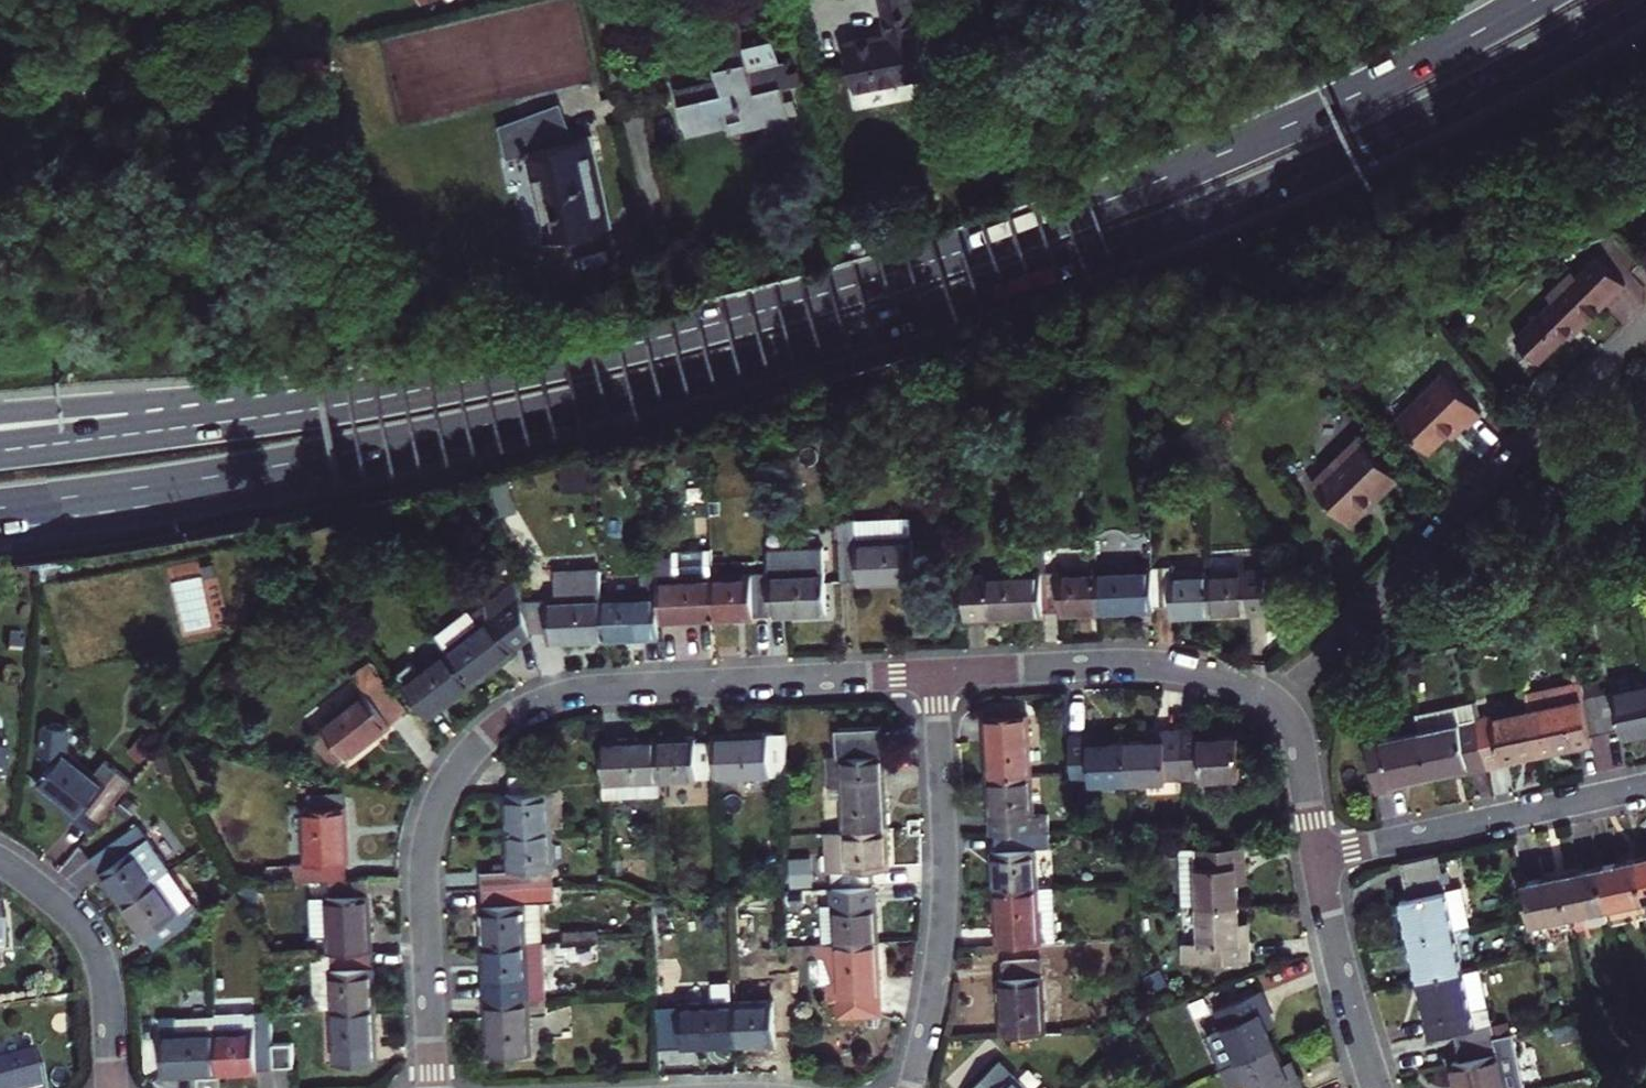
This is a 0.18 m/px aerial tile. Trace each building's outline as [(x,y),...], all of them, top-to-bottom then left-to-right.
[(914,0),(878,0),(885,40),(842,48),(852,96),(925,81),(917,35),(921,34),(915,5),(914,0)] [(722,132),(785,119),(779,93),(796,89),(794,78),(785,80),(783,69),(777,71),(772,46),(742,54),(733,16),(705,23),(714,70),(717,85),(672,94),(682,138),(722,129),(722,132)] [(785,119),(722,132),(724,140),(786,127),(785,119)] [(543,247),(608,231),(592,160),(588,145),(570,148),(558,120),(497,134),(504,164),(522,160),(543,247)] [(1575,334),(1620,287),(1593,259),(1572,281),(1566,275),(1542,300),(1547,305),(1511,342),(1536,366),(1571,329),(1575,334)] [(1463,432),(1477,417),(1440,381),(1393,427),(1424,459),(1457,426),(1463,432)] [(1395,485),(1355,445),(1308,492),(1347,532),(1395,485)] [(910,518),(840,521),(842,580),(862,578),(862,582),(883,580),(912,579),(910,518)] [(824,547),(767,550),(768,575),(770,613),(799,612),(827,610),(824,547)] [(670,557),(671,580),(708,578),(707,549),(669,551),(670,557)] [(688,618),(710,617),(708,578),(671,580),(670,557),(651,558),(651,566),(654,620),(688,618)] [(637,621),(654,620),(651,566),(634,567),(636,597),(601,599),(602,639),(625,638),(638,637),(637,621)] [(601,599),(600,568),(554,570),(556,602),(601,599)] [(1150,569),(1151,604),(1169,603),(1170,614),(1184,613),(1209,612),(1208,573),(1168,574),(1168,568),(1150,569)] [(1093,571),(1095,612),(1123,611),(1152,610),(1151,604),(1150,569),(1093,571)] [(1250,608),(1266,607),(1264,570),(1208,573),(1209,612),(1236,611),(1250,610),(1250,608)] [(1038,574),(1039,610),(1056,610),(1056,614),(1071,613),(1095,612),(1093,571),(1038,574)] [(960,577),(962,618),(1002,616),(1040,615),(1039,610),(1038,574),(960,577)] [(742,615),(770,613),(768,575),(708,578),(710,617),(742,615)] [(505,643),(523,628),(517,604),(512,585),(481,610),(490,620),(444,658),(467,688),(488,672),(512,652),(505,643)] [(570,640),(602,639),(601,599),(556,602),(544,602),(546,637),(546,642),(570,640)] [(526,638),(546,637),(544,602),(517,604),(523,628),(526,638)] [(655,636),(654,620),(637,621),(638,637),(655,636)] [(447,705),(467,688),(444,658),(414,682),(403,667),(391,677),(425,722),(447,705)] [(1588,735),(1581,702),(1576,680),(1570,682),(1572,688),(1522,698),(1526,714),(1535,759),(1562,753),(1591,746),(1588,735)] [(1596,699),(1604,731),(1620,727),(1623,739),(1628,737),(1645,733),(1645,687),(1596,699)] [(404,720),(382,689),(308,743),(336,771),(366,750),(391,732),(389,730),(404,720)] [(1604,731),(1596,699),(1581,702),(1588,735),(1604,731)] [(1417,739),(1426,781),(1448,776),(1457,774),(1458,780),(1484,774),(1474,726),(1470,710),(1413,722),(1417,739)] [(1019,769),(1014,712),(974,714),(977,745),(979,771),(1019,769)] [(1535,759),(1526,714),(1474,726),(1484,774),(1499,770),(1498,767),(1514,763),(1535,759)] [(1203,722),(1192,723),(1193,731),(1212,729),(1212,721),(1203,722)] [(1193,731),(1192,723),(1170,724),(1174,775),(1231,770),(1228,728),(1212,729),(1193,731)] [(1136,735),(1114,737),(1116,780),(1174,775),(1170,724),(1153,726),(1153,734),(1136,735)] [(1153,734),(1153,726),(1144,727),(1135,728),(1136,735),(1153,734)] [(86,817),(99,828),(123,799),(134,785),(108,764),(97,778),(67,753),(69,731),(44,729),(40,758),(53,769),(40,785),(62,803),(83,821),(86,817)] [(844,754),(884,753),(883,730),(843,731),(844,754)] [(1085,732),(1075,732),(1076,740),(1094,739),(1093,731),(1085,732)] [(1076,740),(1075,732),(1058,734),(1061,785),(1116,780),(1114,737),(1094,739),(1076,740)] [(713,746),(714,783),(768,781),(768,777),(789,775),(787,739),(745,741),(713,743),(713,746)] [(1426,781),(1417,739),(1363,751),(1374,799),(1400,793),(1399,788),(1408,786),(1426,781)] [(655,745),(657,786),(714,783),(713,746),(697,747),(697,744),(678,744),(655,745)] [(658,824),(657,786),(655,745),(633,746),(616,747),(616,751),(599,752),(602,826),(658,824)] [(846,788),(847,831),(887,829),(886,795),(885,775),(884,753),(844,754),(828,755),(829,789),(846,788)] [(1019,769),(979,771),(981,797),(982,812),(985,812),(986,828),(1024,826),(1019,769)] [(508,834),(547,833),(544,773),(507,775),(508,792),(506,792),(507,809),(508,834)] [(304,810),(305,884),(324,884),(343,883),(342,845),(342,809),(304,810)] [(1024,826),(986,828),(987,846),(985,846),(986,859),(988,885),(1028,883),(1024,826)] [(888,849),(887,829),(847,831),(848,870),(834,871),(835,890),(874,888),(873,869),(888,869),(888,849)] [(478,890),(550,886),(547,833),(508,834),(509,855),(510,872),(478,874),(478,890)] [(110,889),(123,906),(154,885),(122,839),(91,861),(110,889)] [(1229,897),(1228,875),(1227,859),(1237,858),(1236,840),(1183,842),(1186,900),(1229,897)] [(1644,900),(1645,900),(1645,856),(1635,859),(1644,900)] [(1238,867),(1237,858),(1227,859),(1228,875),(1238,875),(1238,867)] [(1436,859),(1400,867),(1408,905),(1400,907),(1403,921),(1408,945),(1454,935),(1436,859)] [(1617,863),(1597,867),(1606,909),(1644,900),(1635,859),(1617,863)] [(1568,918),(1606,909),(1597,867),(1577,871),(1559,875),(1568,918)] [(1530,926),(1568,918),(1559,875),(1541,880),(1520,885),(1530,926)] [(155,950),(198,921),(166,876),(154,885),(123,906),(139,929),(155,950)] [(1028,883),(988,885),(990,909),(993,940),(1046,937),(1041,882),(1028,883)] [(367,924),(365,883),(343,883),(324,884),(325,903),(311,904),(313,941),(327,940),(329,956),(369,955),(367,924)] [(551,904),(550,886),(478,890),(480,920),(481,946),(523,944),(539,943),(538,904),(551,904)] [(879,924),(878,906),(874,906),(874,888),(835,890),(839,947),(880,945),(879,924)] [(1242,955),(1241,938),(1231,938),(1230,921),(1229,897),(1186,900),(1189,958),(1242,955)] [(1231,938),(1241,938),(1241,928),(1240,920),(1230,921),(1231,938)] [(651,936),(650,928),(617,930),(617,938),(651,936)] [(1454,935),(1408,945),(1412,963),(1417,985),(1463,975),(1454,935)] [(523,944),(481,946),(482,958),(483,985),(485,985),(486,1002),(540,999),(540,980),(539,943),(523,944)] [(880,945),(839,947),(843,1003),(883,1001),(882,973),(880,945)] [(329,956),(311,956),(312,972),(313,972),(315,1014),(332,1013),(372,1012),(370,981),(369,955),(329,956)] [(991,974),(988,974),(989,1001),(990,1034),(1031,1032),(1026,958),(990,960),(991,974)] [(1454,1034),(1489,1026),(1486,1012),(1472,1015),(1463,975),(1417,985),(1422,1004),(1426,1024),(1450,1019),(1454,1034)] [(1229,1062),(1268,1044),(1260,1024),(1253,1009),(1261,1005),(1256,992),(1208,1013),(1229,1062)] [(789,1035),(788,998),(731,1000),(732,1042),(761,1040),(772,1040),(772,1036),(789,1035)] [(486,1002),(483,1002),(485,1031),(486,1056),(528,1053),(526,1017),(542,1017),(540,999),(486,1002)] [(732,1042),(731,1000),(675,1002),(676,1044),(703,1043),(732,1042)] [(1264,1012),(1261,1005),(1253,1009),(1260,1024),(1268,1021),(1264,1012)] [(372,1012),(332,1013),(335,1066),(370,1064),(369,1046),(374,1046),(373,1033),(372,1012)] [(215,1075),(212,1036),(211,1023),(157,1026),(161,1079),(193,1077),(215,1075)] [(1493,1042),(1489,1026),(1454,1034),(1457,1050),(1493,1042)] [(270,1039),(270,1033),(212,1036),(215,1075),(244,1074),(271,1072),(271,1068),(270,1039)] [(290,1038),(270,1039),(271,1068),(290,1068),(291,1068),(290,1038)] [(1457,1050),(1461,1065),(1453,1067),(1456,1080),(1458,1087),(1519,1087),(1512,1055),(1508,1039),(1493,1042),(1457,1050)] [(1291,1075),(1283,1079),(1276,1061),(1268,1044),(1229,1062),(1240,1087),(1297,1087),(1291,1075)] [(32,1049),(0,1060),(0,1087),(39,1087),(43,1087),(32,1049)] [(1009,1072),(994,1058),(966,1087),(993,1087),(1009,1072)] [(1283,1079),(1291,1075),(1288,1066),(1284,1058),(1276,1061),(1283,1079)] [(1009,1072),(993,1087),(1025,1087),(1009,1072)]
